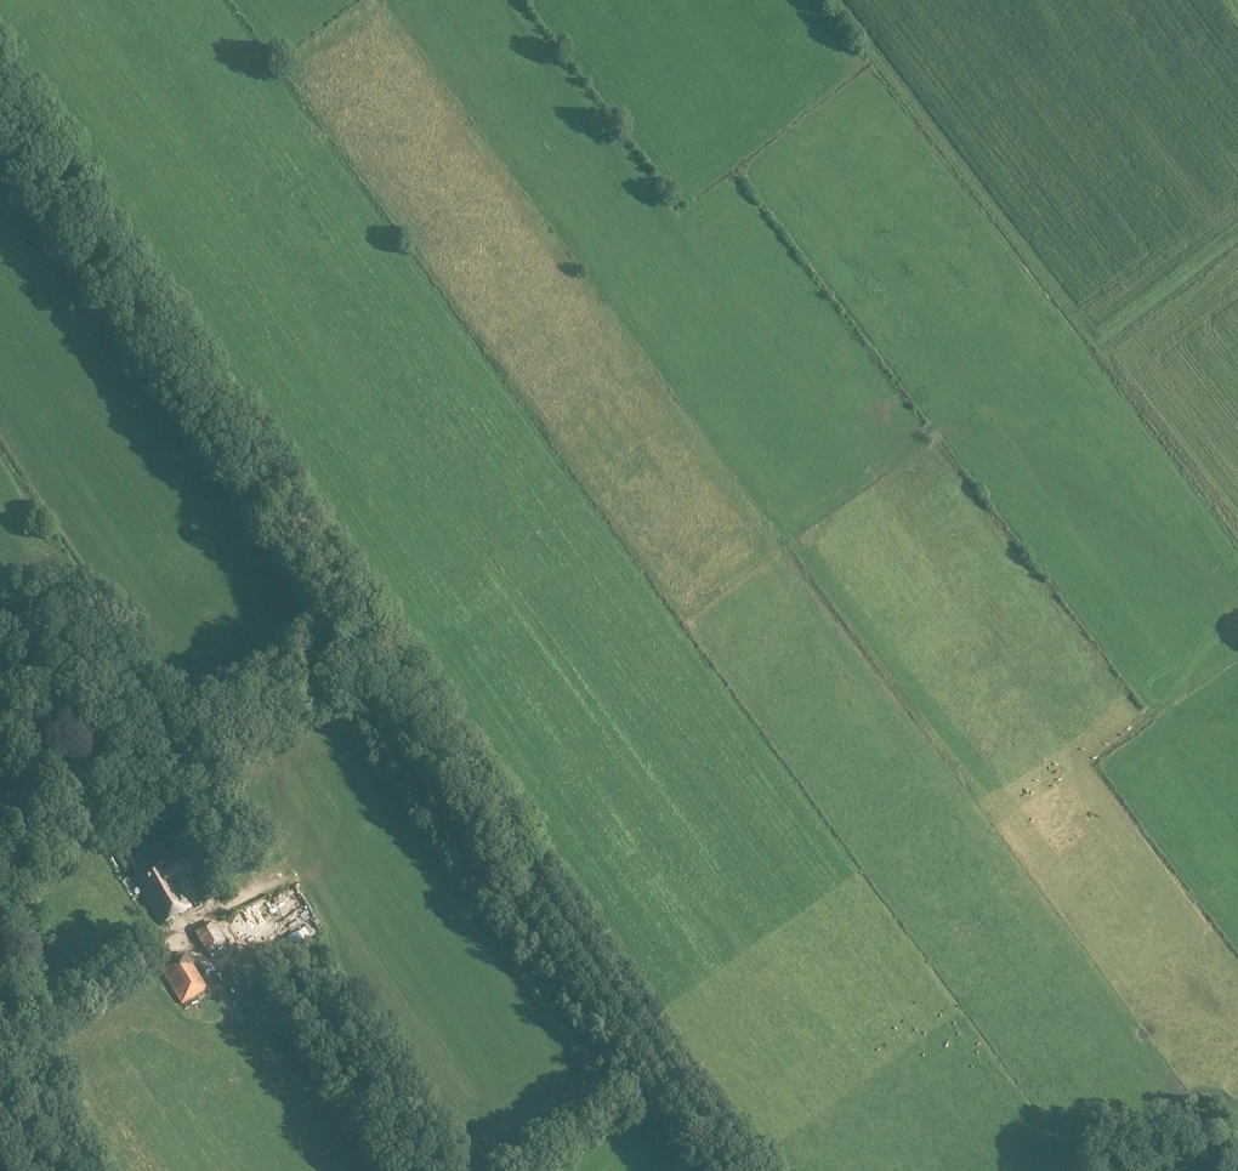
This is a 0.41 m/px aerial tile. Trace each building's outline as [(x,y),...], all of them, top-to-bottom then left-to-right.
[(161,848),(166,855),(172,851),(168,844),(161,848)] [(162,924),(191,907),(175,880),(195,868),(185,852),(136,880),(162,924)] [(278,930),(289,930),(289,919),(279,919),(278,930)] [(197,933),(208,957),(226,948),(215,924),(197,933)] [(207,990),(202,982),(185,954),(160,970),(182,1006),(207,990)]
